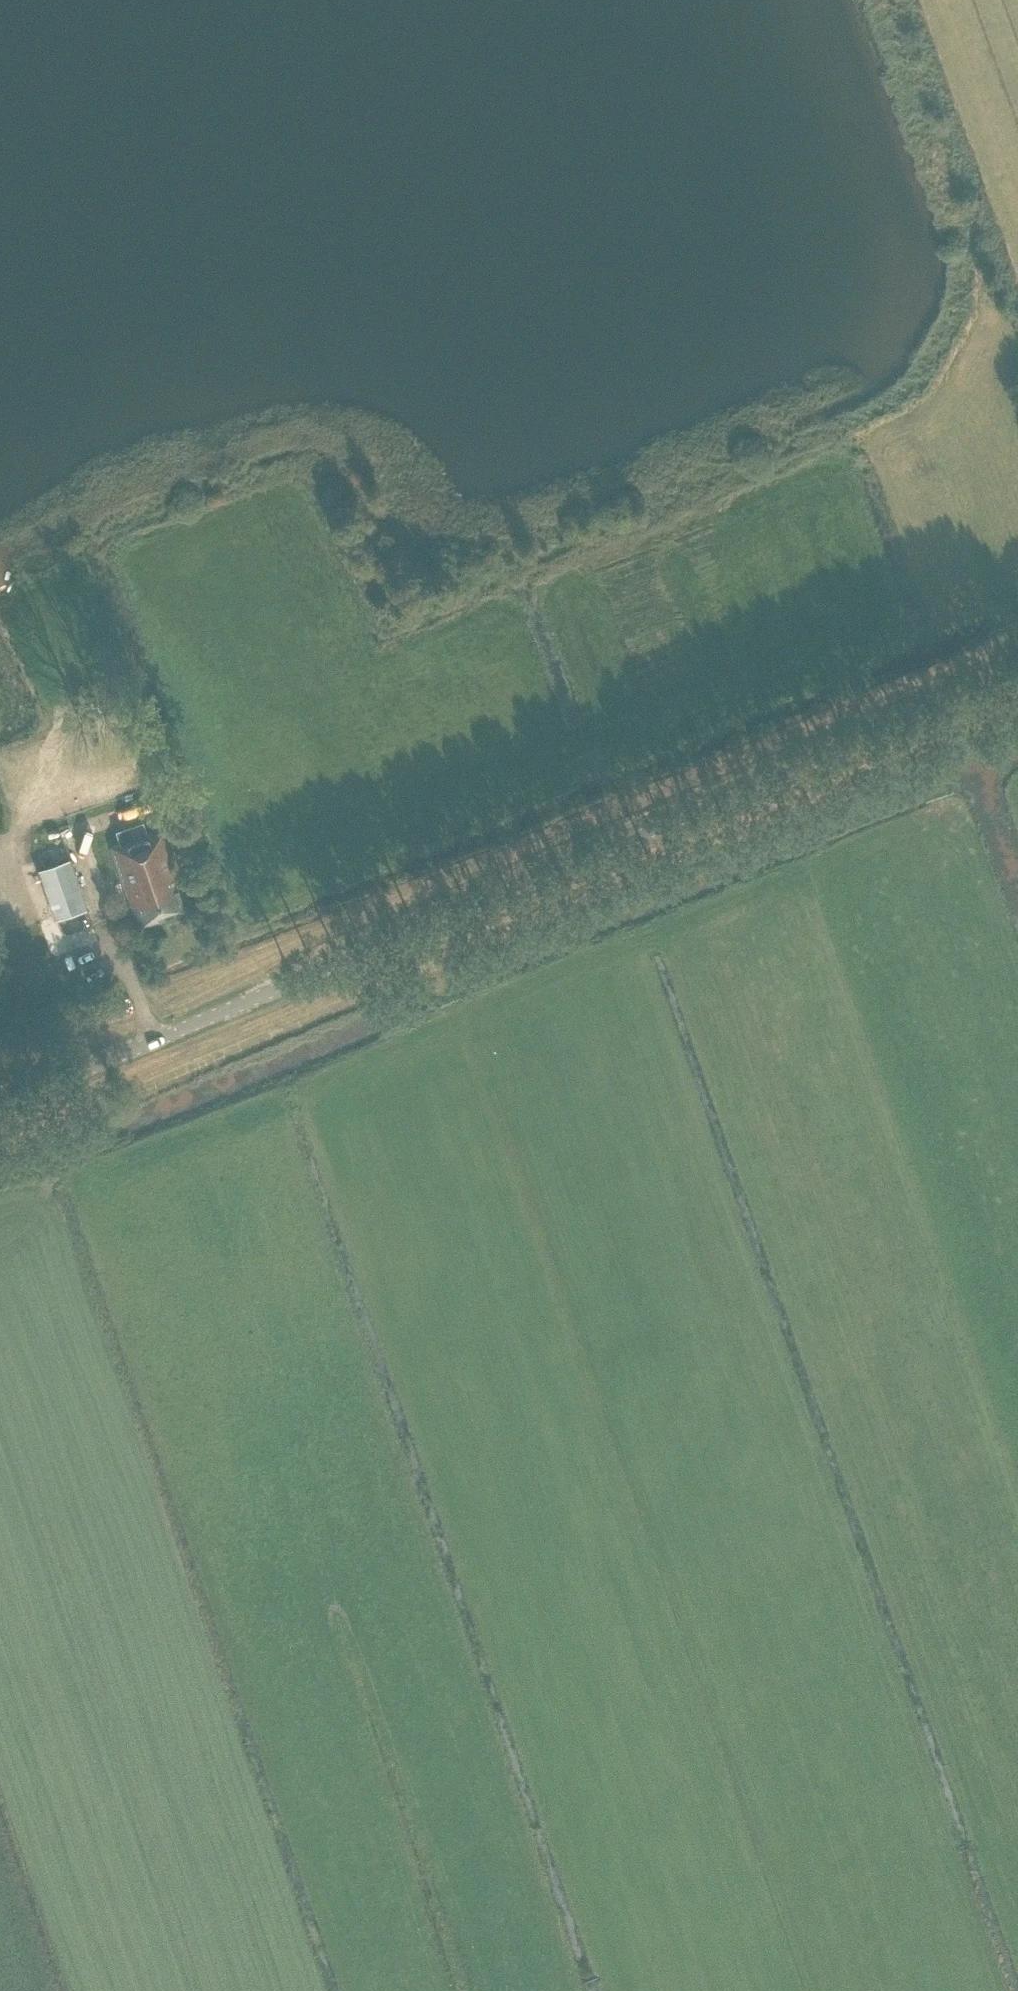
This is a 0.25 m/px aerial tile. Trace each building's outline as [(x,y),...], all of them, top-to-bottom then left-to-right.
[(141,924),(191,906),(183,884),(185,883),(166,828),(151,834),(150,832),(112,845),(133,906),(134,905),(141,924)] [(88,908),(71,858),(39,869),(56,919),(68,915),(88,908)]
